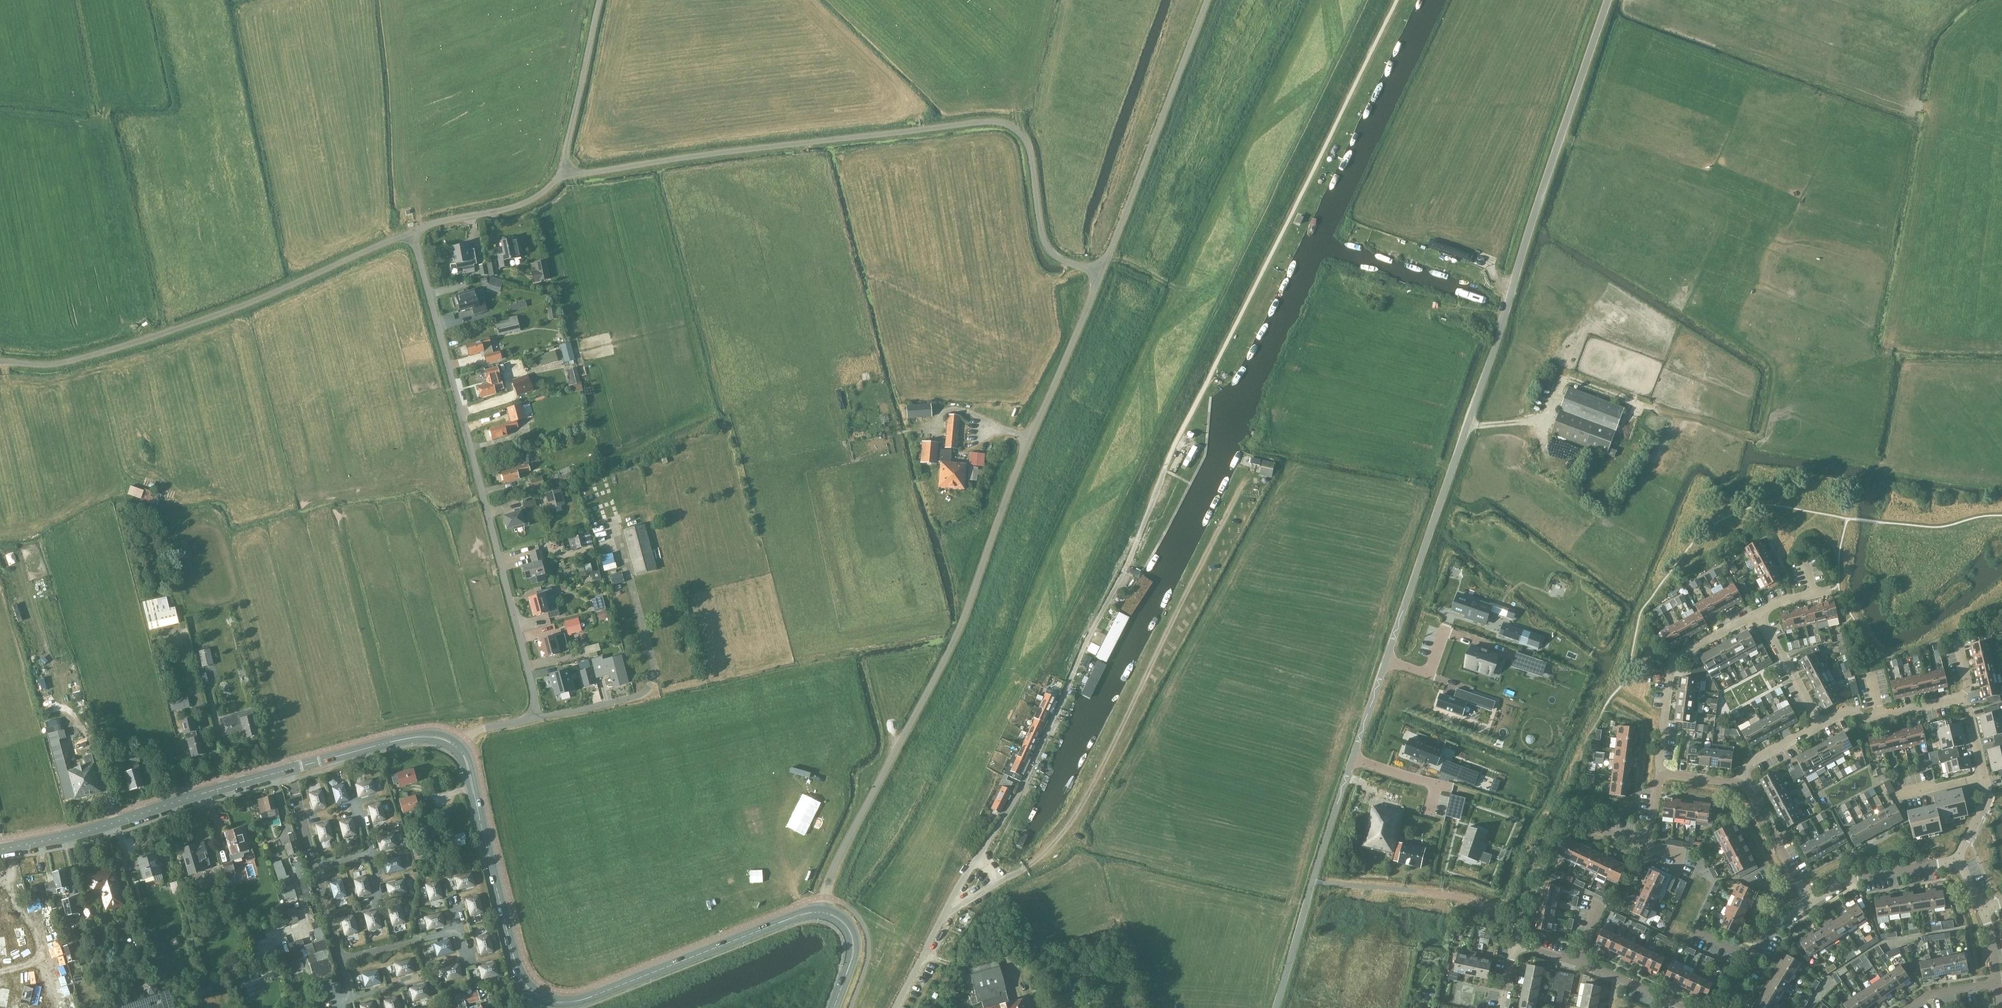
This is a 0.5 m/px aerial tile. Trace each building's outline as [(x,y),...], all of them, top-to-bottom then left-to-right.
[(507,260),(521,257),(517,239),(501,242),(503,254),(497,256),(500,268),(508,267),(507,260)] [(466,245),(453,248),(454,257),(453,257),(454,262),(455,262),(458,275),(475,272),(473,265),(474,265),(473,261),(475,261),(476,261),(474,250),(467,251),(466,245)] [(537,271),(532,272),(534,282),(548,279),(545,261),(535,263),(537,271)] [(497,275),(494,262),(486,264),(489,277),(497,275)] [(490,277),(488,283),(500,287),(502,281),(490,277)] [(475,292),(456,297),(460,312),(471,308),(473,314),(487,310),(484,302),(483,297),(477,299),(475,292)] [(546,307),(549,320),(557,318),(554,305),(546,307)] [(494,324),(497,336),(520,330),(516,316),(508,318),(508,320),(494,324)] [(469,356),(482,352),(486,363),(501,359),(499,351),(493,353),(490,345),(488,338),(480,341),(466,345),(469,356)] [(574,359),(569,342),(559,345),(561,351),(564,362),(574,359)] [(538,358),(541,366),(557,361),(554,351),(543,354),(544,356),(538,358)] [(580,383),(576,367),(568,370),(570,380),(567,381),(568,386),(580,383)] [(478,387),(481,398),(495,394),(495,392),(504,389),(503,387),(502,387),(497,368),(485,371),(487,379),(489,381),(490,384),(478,387)] [(512,381),(517,396),(532,391),(527,375),(512,381)] [(1551,433),(1607,455),(1614,457),(1617,451),(1610,448),(1625,409),(1568,387),(1551,433)] [(929,404),(906,405),(907,419),(930,417),(929,404)] [(503,425),(489,429),(492,440),(507,436),(506,433),(508,433),(508,430),(518,428),(516,421),(525,419),(521,405),(507,409),(511,423),(503,425)] [(944,448),(956,449),(958,416),(947,415),(944,448)] [(936,464),(937,456),(937,449),(938,443),(921,442),(920,463),(936,464)] [(516,452),(520,465),(529,463),(526,449),(516,452)] [(959,463),(949,462),(950,450),(937,449),(937,456),(936,464),(940,464),(938,487),(964,489),(966,464),(959,464),(959,463)] [(968,466),(983,467),(984,454),(969,453),(968,466)] [(1260,473),(1272,475),(1275,463),(1263,461),(1260,473)] [(520,474),(529,471),(528,465),(515,469),(501,473),(504,484),(518,479),(518,477),(520,476),(520,474)] [(547,478),(550,486),(572,477),(568,467),(557,471),(558,475),(557,476),(556,474),(547,478)] [(981,476),(981,470),(977,470),(978,468),(968,467),(967,480),(976,481),(976,475),(981,476)] [(530,481),(533,491),(545,488),(542,477),(530,481)] [(543,494),(548,509),(564,504),(560,489),(543,494)] [(534,500),(522,503),(524,509),(536,506),(534,500)] [(515,512),(503,515),(507,530),(512,528),(511,527),(523,524),(524,527),(528,526),(524,509),(519,510),(519,509),(514,510),(515,512)] [(623,530),(635,575),(656,570),(644,524),(623,530)] [(573,537),(576,549),(592,545),(589,533),(573,537)] [(1744,548),(1750,558),(1765,550),(1760,540),(1744,548)] [(525,579),(529,578),(531,584),(546,580),(544,572),(543,572),(539,559),(542,559),(540,550),(530,553),(533,564),(522,567),(525,579)] [(1750,558),(1755,568),(1770,559),(1765,550),(1750,558)] [(1755,568),(1760,577),(1776,569),(1770,559),(1755,568)] [(590,564),(583,565),(585,574),(592,572),(590,564)] [(1128,572),(1137,578),(1139,574),(1130,568),(1128,572)] [(1776,569),(1760,577),(1765,587),(1776,581),(1781,579),(1776,569)] [(601,579),(599,571),(591,573),(593,581),(601,579)] [(1142,575),(1124,607),(1134,613),(1152,580),(1142,575)] [(1733,584),(1724,589),(1732,605),(1742,600),(1733,584)] [(542,594),(528,598),(533,616),(547,613),(548,618),(559,615),(557,608),(557,607),(557,606),(555,605),(554,604),(551,603),(552,603),(553,600),(553,597),(550,588),(540,591),(542,591),(542,594)] [(1724,589),(1714,595),(1723,610),(1732,605),(1724,589)] [(1491,609),(1478,604),(1479,602),(1459,595),(1454,610),(1465,614),(1464,617),(1486,624),(1491,609)] [(1714,595),(1704,600),(1713,615),(1723,610),(1714,595)] [(142,602),(150,630),(178,623),(175,608),(169,609),(166,597),(142,602)] [(602,597),(591,600),(594,612),(605,609),(602,597)] [(1695,605),(1698,611),(1703,621),(1713,615),(1704,600),(1695,605)] [(1833,601),(1823,603),(1827,620),(1837,618),(1833,601)] [(1823,603),(1812,606),(1816,623),(1827,620),(1823,603)] [(1812,606),(1801,608),(1805,625),(1816,623),(1812,606)] [(1801,608),(1791,611),(1795,628),(1805,625),(1801,608)] [(605,610),(597,612),(599,620),(607,618),(605,610)] [(1693,614),(1688,616),(1697,632),(1707,627),(1703,621),(1698,611),(1693,614)] [(1795,628),(1791,611),(1780,613),(1784,631),(1795,628)] [(1121,612),(1098,658),(1110,663),(1132,618),(1121,612)] [(1683,619),(1679,622),(1688,637),(1697,632),(1688,616),(1683,619)] [(578,618),(564,622),(567,634),(581,631),(578,618)] [(1679,622),(1669,627),(1678,642),(1688,637),(1679,622)] [(1518,640),(1521,630),(1504,625),(1501,635),(1518,640)] [(1678,642),(1669,627),(1660,632),(1668,648),(1678,642)] [(1747,631),(1738,636),(1748,655),(1763,647),(1757,636),(1752,639),(1747,631)] [(559,653),(568,651),(563,633),(555,636),(554,635),(539,640),(544,658),(559,654),(559,653)] [(1532,634),(1529,644),(1536,647),(1539,636),(1532,634)] [(1980,643),(1970,645),(1973,656),(1995,651),(1992,640),(1991,634),(1978,637),(1980,643)] [(1728,641),(1736,656),(1738,660),(1748,655),(1738,636),(1728,641)] [(1728,641),(1718,646),(1726,661),(1736,656),(1728,641)] [(1086,651),(1092,654),(1096,647),(1090,644),(1086,651)] [(1472,646),(1464,667),(1475,671),(1476,666),(1492,672),(1498,655),(1487,652),(1487,651),(1481,649),(1481,650),(1472,646)] [(1718,646),(1709,652),(1719,671),(1729,665),(1726,661),(1718,646)] [(1802,660),(1798,661),(1804,671),(1819,663),(1823,660),(1816,647),(1810,648),(1799,654),(1802,660)] [(198,651),(201,667),(213,665),(209,649),(198,651)] [(1973,656),(1975,667),(1997,662),(1995,651),(1990,652),(1973,656)] [(1703,665),(1698,668),(1704,679),(1710,676),(1711,679),(1721,674),(1719,671),(1709,652),(1699,657),(1703,665)] [(1518,653),(1513,666),(1537,674),(1542,661),(1518,653)] [(609,674),(612,687),(628,683),(620,655),(602,660),(601,657),(591,660),(596,677),(609,674)] [(1086,656),(1082,663),(1087,666),(1091,659),(1086,656)] [(1769,658),(1754,666),(1757,671),(1772,663),(1769,658)] [(1096,660),(1079,693),(1088,698),(1105,664),(1096,660)] [(1819,663),(1804,671),(1809,681),(1824,672),(1828,670),(1823,660),(1819,663)] [(588,661),(578,664),(579,670),(590,667),(588,661)] [(1975,667),(1978,677),(2000,672),(1997,662),(1975,667)] [(1678,689),(1695,691),(1699,691),(1700,681),(1704,679),(1698,668),(1695,669),(1691,671),(1690,679),(1680,678),(1678,689)] [(590,669),(579,672),(583,687),(594,684),(590,669)] [(1943,669),(1932,672),(1937,689),(1947,687),(1943,669)] [(549,675),(548,675),(554,697),(555,696),(555,695),(572,690),(573,692),(574,691),(568,670),(567,670),(550,675),(549,675)] [(1814,690),(1833,680),(1834,680),(1833,679),(1833,680),(1828,671),(1829,671),(1828,670),(1824,672),(1809,681),(1814,690)] [(1932,672),(1922,674),(1926,692),(1937,689),(1932,672)] [(1980,688),(1997,684),(2001,683),(2001,682),(2000,672),(1978,677),(1980,688)] [(1922,674),(1911,677),(1915,694),(1926,692),(1922,674)] [(1911,677),(1900,679),(1905,697),(1915,694),(1911,677)] [(1905,697),(1900,679),(1890,682),(1894,699),(1905,697)] [(1819,700),(1835,691),(1838,690),(1833,680),(1814,690),(1819,700)] [(1858,694),(1856,682),(1849,684),(1852,696),(1853,696),(1858,695),(1858,694)] [(1997,684),(1980,688),(1983,699),(1986,698),(1987,704),(2000,701),(1999,695),(2000,695),(1997,684)] [(1467,704),(1471,693),(1456,689),(1457,689),(1453,699),(1441,694),(1437,707),(1455,714),(1463,716),(1467,704)] [(1678,689),(1677,699),(1693,702),(1695,691),(1678,689)] [(1835,691),(1819,700),(1824,709),(1840,701),(1835,691)] [(1480,697),(1471,693),(1467,704),(1492,712),(1493,710),(1482,706),(1480,697)] [(180,694),(171,697),(175,711),(176,711),(190,707),(187,698),(182,699),(180,694)] [(1035,700),(1032,705),(1038,708),(1038,707),(1048,712),(1050,708),(1053,709),(1057,701),(1054,700),(1044,695),(1043,698),(1037,695),(1035,698),(1041,700),(1040,703),(1035,700)] [(1482,706),(1493,710),(1494,704),(1495,703),(1495,702),(1480,697),(1482,706)] [(1677,699),(1676,710),(1692,713),(1692,712),(1697,713),(1698,702),(1693,702),(1677,699)] [(1980,716),(1983,727),(2001,723),(2001,704),(1998,705),(1987,708),(1988,714),(1980,716)] [(1035,718),(1028,733),(1037,737),(1041,729),(1043,730),(1048,720),(1045,719),(1048,712),(1038,707),(1038,708),(1032,705),(1030,711),(1035,714),(1033,718),(1035,718)] [(1789,705),(1779,711),(1788,726),(1797,721),(1789,705)] [(1676,710),(1674,721),(1683,722),(1682,729),(1694,730),(1694,732),(1698,733),(1698,731),(1699,725),(1695,724),(1697,713),(1692,712),(1692,713),(1676,710)] [(252,711),(220,719),(222,725),(224,735),(244,731),(246,738),(258,735),(253,717),(252,711)] [(1779,711),(1770,716),(1778,731),(1788,726),(1779,711)] [(1770,716),(1760,721),(1768,737),(1778,731),(1770,716)] [(195,732),(196,732),(192,718),(181,721),(186,741),(188,740),(192,758),(205,754),(200,737),(196,738),(195,732)] [(1936,729),(1939,740),(1961,734),(1959,724),(1951,725),(1950,719),(1930,724),(1931,731),(1936,729)] [(45,722),(47,734),(50,742),(55,762),(66,800),(74,798),(74,800),(102,792),(94,764),(91,754),(83,756),(86,766),(73,769),(74,770),(67,772),(63,760),(58,740),(60,740),(59,739),(65,738),(63,730),(60,730),(58,720),(45,722)] [(1760,721),(1750,726),(1759,742),(1768,737),(1760,721)] [(1994,742),(2001,740),(2001,723),(1983,727),(1986,738),(1993,737),(1994,742)] [(1618,726),(1617,738),(1636,740),(1636,735),(1633,735),(1634,728),(1618,726)] [(1759,742),(1750,726),(1741,731),(1749,747),(1759,742)] [(1921,726),(1911,728),(1915,745),(1926,743),(1921,726)] [(1725,728),(1724,735),(1740,737),(1736,730),(1725,728)] [(1911,728),(1900,731),(1904,748),(1915,745),(1911,728)] [(1900,731),(1889,733),(1894,750),(1904,748),(1900,731)] [(1028,733),(1021,747),(1030,751),(1034,744),(1036,745),(1039,738),(1037,737),(1028,733)] [(1843,733),(1834,738),(1842,753),(1851,748),(1852,750),(1858,747),(1852,735),(1846,738),(1843,733)] [(1889,733),(1879,736),(1883,753),(1894,750),(1889,733)] [(1938,751),(1938,758),(1958,753),(1957,747),(1964,745),(1961,734),(1939,740),(1941,750),(1938,751)] [(1883,753),(1879,736),(1868,738),(1872,755),(1883,753)] [(1407,748),(1404,754),(1410,757),(1429,764),(1427,768),(1439,773),(1444,760),(1439,758),(1442,752),(1443,751),(1432,747),(1432,748),(1426,746),(1427,742),(1417,739),(1416,741),(1410,738),(1409,739),(1410,740),(1407,748)] [(1617,738),(1615,749),(1631,751),(1632,744),(1635,745),(1636,740),(1617,738)] [(1834,738),(1824,743),(1834,761),(1844,756),(1842,753),(1834,738)] [(1991,761),(2001,759),(2001,740),(1994,742),(1996,748),(1988,750),(1991,761)] [(1698,765),(1700,748),(1701,743),(1690,741),(1687,763),(1698,765)] [(1824,743),(1815,748),(1825,767),(1834,761),(1824,743)] [(1709,766),(1719,768),(1723,745),(1712,744),(1711,750),(1709,766)] [(1723,745),(1719,768),(1730,769),(1733,752),(1733,747),(1723,745)] [(1006,768),(1003,774),(1007,776),(1019,781),(1021,777),(1017,775),(1018,773),(1020,774),(1025,763),(1027,757),(1030,759),(1032,754),(1029,753),(1030,751),(1021,747),(1017,755),(1012,753),(1011,756),(1009,760),(1006,768)] [(1698,765),(1709,766),(1711,750),(1700,748),(1698,765)] [(1815,748),(1805,753),(1814,768),(1816,772),(1825,767),(1815,748)] [(1615,749),(1614,760),(1633,763),(1633,758),(1630,758),(1631,751),(1615,749)] [(1814,768),(1805,753),(1796,758),(1798,764),(1793,767),(1795,770),(1797,774),(1799,778),(1801,777),(1804,775),(1806,778),(1816,772),(1814,768)] [(1958,753),(1938,758),(1941,764),(1944,763),(1947,774),(1970,769),(1967,757),(1960,759),(1958,753)] [(132,771),(125,774),(130,791),(138,788),(139,790),(144,788),(143,787),(144,786),(137,763),(140,762),(137,754),(128,757),(132,771)] [(1991,761),(1993,771),(2001,769),(2001,774),(2001,759),(1991,761)] [(1614,760),(1612,772),(1628,774),(1629,767),(1632,767),(1633,763),(1614,760)] [(1850,766),(1853,772),(1860,768),(1858,762),(1850,766)] [(1038,763),(1035,770),(1039,772),(1041,767),(1043,768),(1044,766),(1038,763)] [(1789,764),(1786,766),(1791,776),(1797,773),(1795,770),(1793,767),(1791,764),(1789,764)] [(1850,766),(1844,770),(1847,775),(1853,772),(1850,766)] [(1461,767),(1456,779),(1474,786),(1479,774),(1461,767)] [(399,782),(400,786),(416,782),(413,769),(391,775),(393,784),(399,782)] [(1612,772),(1611,783),(1630,786),(1631,780),(1627,780),(1628,774),(1612,772)] [(1760,781),(1765,790),(1780,782),(1775,772),(1760,781)] [(1002,786),(1008,790),(1012,783),(1006,780),(1007,776),(1003,774),(998,785),(1002,786)] [(1494,778),(1492,784),(1498,786),(1500,780),(1494,778)] [(376,793),(372,779),(355,784),(359,798),(376,793)] [(1889,780),(1883,783),(1889,794),(1895,792),(1889,780)] [(1765,790),(1770,800),(1786,791),(1780,782),(1765,790)] [(1630,786),(1611,783),(1609,795),(1625,797),(1626,790),(1629,790),(1630,786)] [(344,784),(331,788),(336,804),(348,801),(344,784)] [(1002,786),(991,808),(1000,812),(1010,791),(1008,790),(1002,786)] [(1907,813),(1910,826),(1913,838),(1942,831),(1939,821),(1968,815),(1965,806),(1972,804),(1969,789),(1962,790),(1933,796),(1935,806),(1907,813)] [(322,790),(308,793),(312,811),(326,807),(322,790)] [(1770,800),(1775,809),(1791,801),(1786,791),(1770,800)] [(399,800),(403,813),(419,808),(415,795),(399,800)] [(267,820),(267,822),(280,819),(277,808),(275,808),(272,796),(262,799),(258,800),(261,813),(260,814),(262,821),(267,820)] [(1662,817),(1673,819),(1676,800),(1664,798),(1662,817)] [(1673,819),(1685,820),(1687,801),(1676,800),(1673,819)] [(1685,820),(1684,825),(1689,825),(1690,821),(1696,822),(1699,803),(1694,802),(1687,801),(1685,820)] [(1775,809),(1780,819),(1796,811),(1791,801),(1775,809)] [(381,802),(367,806),(372,823),(386,820),(381,802)] [(1699,803),(1696,822),(1708,823),(1711,824),(1714,805),(1710,804),(1699,803)] [(1882,805),(1872,810),(1883,830),(1892,825),(1885,811),(1882,805)] [(1448,806),(1445,816),(1455,819),(1458,809),(1448,806)] [(1894,806),(1885,811),(1892,825),(1902,820),(1894,806)] [(1396,842),(1404,813),(1382,808),(1381,809),(1372,807),(1362,846),(1394,854),(1396,843),(1396,842)] [(1811,808),(1804,812),(1807,817),(1814,813),(1812,809),(1811,808)] [(1863,815),(1866,821),(1873,835),(1883,830),(1872,810),(1863,815)] [(1796,811),(1780,819),(1785,829),(1801,820),(1796,811)] [(352,818),(338,822),(343,839),(356,835),(352,818)] [(329,821),(315,825),(319,842),(333,838),(329,821)] [(1864,841),(1856,826),(1853,821),(1843,826),(1846,831),(1854,846),(1864,841)] [(1866,821),(1856,826),(1864,841),(1873,835),(1866,821)] [(1714,833),(1719,843),(1743,831),(1742,829),(1738,831),(1734,823),(1716,832),(1714,833)] [(1839,826),(1829,831),(1837,847),(1847,842),(1839,826)] [(1468,827),(1459,855),(1477,861),(1486,833),(1468,827)] [(242,829),(225,833),(231,854),(229,855),(231,861),(241,858),(243,857),(243,856),(243,854),(249,852),(242,829)] [(1719,843),(1725,854),(1745,843),(1741,836),(1744,834),(1743,831),(1719,843)] [(1829,831),(1819,836),(1828,852),(1837,847),(1829,831)] [(394,833),(377,838),(381,852),(398,847),(394,833)] [(1819,836),(1810,842),(1818,857),(1828,852),(1819,836)] [(1555,854),(1566,859),(1574,841),(1570,839),(1568,842),(1562,839),(1555,854)] [(290,843),(284,845),(288,857),(289,859),(293,857),(292,855),(299,853),(296,842),(296,841),(295,842),(290,843)] [(1570,865),(1574,868),(1576,864),(1583,849),(1577,846),(1578,843),(1574,841),(1566,859),(1572,861),(1570,865)] [(1818,857),(1810,842),(1800,847),(1809,863),(1818,857)] [(1392,861),(1420,868),(1425,849),(1403,844),(1403,845),(1396,843),(1394,854),(1392,861)] [(1725,854),(1730,864),(1753,852),(1752,849),(1749,851),(1745,843),(1725,854)] [(203,844),(182,850),(187,866),(189,875),(204,871),(205,871),(203,866),(209,865),(208,860),(203,844)] [(1583,849),(1576,864),(1580,865),(1587,868),(1595,851),(1590,849),(1589,852),(1583,849)] [(1587,868),(1597,873),(1604,859),(1598,856),(1599,853),(1595,851),(1587,868)] [(1753,852),(1730,864),(1735,874),(1738,873),(1742,871),(1746,868),(1751,866),(1755,864),(1751,856),(1755,854),(1753,852)] [(138,859),(144,878),(161,873),(155,854),(138,859)] [(400,857),(384,861),(387,874),(403,869),(400,857)] [(1597,873),(1608,878),(1615,861),(1611,859),(1610,861),(1604,859),(1597,873)] [(280,882),(286,901),(296,897),(292,882),(290,883),(288,876),(286,876),(284,868),(283,868),(281,861),(272,863),(278,882),(280,882)] [(1615,861),(1608,878),(1618,883),(1625,868),(1618,865),(1620,863),(1615,861)] [(232,862),(223,865),(226,876),(235,873),(232,862)] [(306,877),(302,862),(293,864),(298,880),(299,879),(305,902),(313,900),(307,877),(306,877)] [(226,876),(223,865),(213,868),(216,878),(226,876)] [(1649,870),(1644,880),(1662,888),(1664,884),(1667,878),(1668,874),(1667,874),(1659,870),(1651,866),(1649,870)] [(52,874),(54,882),(45,884),(47,896),(57,894),(56,890),(68,887),(65,871),(52,874)] [(102,890),(107,908),(122,904),(112,871),(88,878),(92,893),(95,892),(102,890)] [(471,872),(454,877),(458,890),(475,886),(471,872)] [(1560,872),(1557,877),(1562,879),(1568,881),(1570,876),(1565,873),(1564,874),(1560,872)] [(229,886),(235,884),(234,881),(235,880),(233,875),(234,875),(234,874),(235,874),(226,876),(229,886)] [(223,888),(229,886),(226,876),(220,878),(223,888)] [(367,876),(353,880),(357,897),(371,894),(367,876)] [(403,879),(386,884),(390,898),(407,893),(403,879)] [(342,880),(329,883),(333,899),(346,896),(342,880)] [(1644,880),(1642,884),(1645,886),(1643,892),(1657,899),(1662,888),(1644,880)] [(1680,880),(1674,894),(1676,895),(1680,897),(1682,893),(1687,883),(1680,880)] [(169,883),(173,894),(179,892),(175,881),(169,883)] [(438,881),(424,884),(429,902),(443,898),(438,881)] [(1541,890),(1540,895),(1559,898),(1561,887),(1546,884),(1544,890),(1541,890)] [(1731,894),(1735,896),(1753,904),(1758,894),(1748,889),(1741,885),(1738,892),(1733,890),(1731,894)] [(1935,889),(1931,890),(1934,909),(1945,907),(1944,897),(1943,893),(1943,891),(1936,892),(1935,889)] [(1926,894),(1920,895),(1922,910),(1934,909),(1931,890),(1926,891),(1926,894)] [(130,893),(134,905),(140,904),(136,891),(130,893)] [(1637,897),(1635,901),(1652,909),(1655,903),(1658,905),(1660,900),(1657,899),(1643,892),(1640,898),(1637,897)] [(1913,893),(1908,894),(1911,912),(1922,910),(1920,895),(1913,896),(1913,893)] [(1903,897),(1897,898),(1899,914),(1911,912),(1908,894),(1903,894),(1903,897)] [(1542,900),(1541,906),(1557,910),(1559,898),(1540,895),(1539,899),(1542,900)] [(58,908),(55,896),(48,898),(51,909),(58,908)] [(479,896),(465,899),(469,916),(483,913),(479,896)] [(1727,904),(1731,906),(1745,913),(1748,907),(1751,909),(1753,904),(1735,896),(1733,901),(1729,899),(1727,904)] [(1890,896),(1885,897),(1888,915),(1899,914),(1897,898),(1890,899),(1890,896)] [(1881,901),(1874,902),(1878,924),(1889,922),(1888,915),(1885,897),(1880,898),(1881,901)] [(75,899),(62,902),(66,922),(79,919),(79,918),(82,917),(79,906),(78,899),(75,900),(75,899)] [(1652,909),(1635,901),(1630,911),(1647,920),(1652,909)] [(1856,903),(1847,910),(1857,926),(1867,919),(1856,903)] [(400,905),(387,909),(392,927),(405,923),(400,905)] [(84,908),(87,920),(96,918),(93,906),(84,908)] [(1537,912),(1536,917),(1554,921),(1557,910),(1541,906),(1540,913),(1537,912)] [(1731,906),(1726,917),(1743,925),(1745,920),(1743,919),(1745,913),(1731,906)] [(293,907),(285,910),(288,921),(290,926),(299,923),(293,907)] [(377,910),(363,914),(368,931),(381,928),(377,910)] [(1844,915),(1839,919),(1847,932),(1857,926),(1847,910),(1842,913),(1844,915)] [(441,912),(424,917),(427,930),(444,926),(441,912)] [(353,915),(340,919),(344,936),(358,932),(353,915)] [(1724,916),(1719,926),(1721,927),(1738,935),(1743,925),(1726,917),(1724,916)] [(1554,921),(1536,917),(1535,922),(1538,922),(1536,929),(1552,932),(1554,921)] [(1831,920),(1827,922),(1838,938),(1847,932),(1839,919),(1833,922),(1831,920)] [(325,939),(320,920),(311,923),(316,942),(304,946),(302,941),(288,945),(290,952),(299,950),(308,984),(336,976),(331,958),(325,939)] [(1825,928),(1819,931),(1828,945),(1830,947),(1834,944),(1832,942),(1838,938),(1827,922),(1823,925),(1825,928)] [(1604,925),(1595,944),(1602,947),(1600,950),(1605,952),(1613,934),(1615,930),(1604,925)] [(23,926),(13,928),(18,946),(28,943),(23,926)] [(1812,932),(1808,935),(1818,951),(1823,947),(1825,950),(1830,947),(1828,945),(1819,931),(1814,935),(1812,932)] [(489,934),(475,938),(479,955),(493,951),(489,934)] [(1611,951),(1616,953),(1623,939),(1613,934),(1605,952),(1609,954),(1611,951)] [(1818,951),(1808,935),(1798,941),(1809,957),(1818,951)] [(1621,959),(1625,961),(1633,944),(1623,939),(1616,953),(1622,956),(1621,959)] [(449,940),(433,944),(437,956),(453,952),(449,940)] [(975,944),(979,954),(994,950),(991,940),(975,944)] [(1631,961),(1637,963),(1644,949),(1633,944),(1625,961),(1630,963),(1631,961)] [(64,947),(68,963),(76,961),(71,945),(64,947)] [(1878,945),(1874,948),(1879,957),(1883,954),(1878,945)] [(1903,948),(1905,954),(1912,950),(1909,945),(1903,948)] [(1040,949),(1043,958),(1054,954),(1052,947),(1046,950),(1045,947),(1040,949)] [(1898,948),(1886,953),(1888,959),(1900,953),(1898,948)] [(1641,969),(1646,971),(1654,954),(1644,949),(1637,963),(1643,966),(1641,969)] [(1951,949),(1940,951),(1941,958),(1945,974),(1951,973),(1952,976),(1957,975),(1952,953),(1951,949)] [(1466,975),(1477,977),(1481,959),(1475,957),(1476,953),(1470,951),(1469,956),(1466,975)] [(1957,952),(1952,953),(1957,975),(1968,973),(1964,954),(1958,955),(1957,952)] [(1449,972),(1447,979),(1456,981),(1457,981),(1458,973),(1466,975),(1469,956),(1458,954),(1454,972),(1454,973),(1449,972)] [(1654,954),(1646,971),(1650,973),(1652,970),(1658,973),(1665,959),(1654,954)] [(1864,954),(1855,960),(1858,964),(1863,972),(1872,967),(1864,954)] [(1781,960),(1778,964),(1795,974),(1801,964),(1787,955),(1783,961),(1781,960)] [(287,964),(289,972),(303,968),(300,958),(291,960),(292,962),(287,964)] [(1941,958),(1930,961),(1934,979),(1939,978),(1938,975),(1945,974),(1941,958)] [(410,959),(393,963),(396,977),(414,973),(410,959)] [(1481,959),(1477,977),(1489,980),(1492,961),(1481,959)] [(1934,979),(1930,961),(1919,963),(1923,982),(1934,979)] [(495,962),(478,966),(481,980),(499,976),(495,962)] [(982,1007),(1024,1007),(1022,1000),(1009,1003),(998,962),(969,969),(976,996),(971,998),(972,1005),(978,1004),(978,1003),(981,1002),(982,1007)] [(1850,963),(1836,973),(1838,977),(1847,971),(1847,970),(1852,966),(1850,963)] [(459,964),(442,968),(445,982),(462,977),(459,964)] [(1778,970),(1775,975),(1789,984),(1795,974),(1778,964),(1776,968),(1778,970)] [(1527,965),(1525,977),(1541,980),(1543,968),(1527,965)] [(1671,965),(1664,979),(1670,982),(1669,984),(1673,986),(1681,969),(1671,965)] [(1900,966),(1891,972),(1901,988),(1905,986),(1904,983),(1909,979),(1900,966)] [(1547,983),(1553,985),(1554,981),(1560,983),(1562,972),(1556,971),(1550,969),(1547,983)] [(1679,986),(1685,989),(1692,974),(1681,969),(1673,986),(1678,988),(1679,986)] [(377,970),(361,974),(364,987),(381,983),(377,970)] [(1562,972),(1560,983),(1566,984),(1568,973),(1562,972)] [(1891,972),(1881,979),(1890,992),(1895,989),(1897,991),(1901,988),(1891,972)] [(1568,973),(1566,984),(1572,985),(1574,974),(1568,973)] [(1841,981),(1838,977),(1836,973),(1831,976),(1837,984),(1841,981)] [(1690,994),(1694,996),(1702,979),(1692,974),(1685,989),(1691,991),(1690,994)] [(1769,979),(1766,983),(1783,994),(1789,984),(1775,975),(1772,981),(1769,979)] [(1525,977),(1523,989),(1538,992),(1541,980),(1525,977)] [(1702,979),(1694,996),(1698,998),(1700,995),(1706,998),(1713,984),(1702,979)] [(1881,979),(1872,985),(1882,1001),(1886,998),(1885,996),(1890,992),(1881,979)] [(142,987),(143,993),(148,996),(154,994),(157,989),(155,983),(150,980),(145,982),(142,987)] [(1767,989),(1763,995),(1777,1003),(1783,994),(1766,983),(1764,987),(1767,989)] [(426,984),(409,988),(412,1002),(430,997),(426,984)] [(1585,984),(1583,996),(1599,999),(1601,987),(1585,984)] [(1872,985),(1862,992),(1871,1005),(1876,1001),(1878,1004),(1882,1001),(1872,985)] [(0,993),(0,1005),(8,1006),(11,989),(1,987),(0,993)] [(24,987),(18,1004),(27,1007),(34,990),(24,987)] [(1523,989),(1520,1001),(1536,1004),(1538,992),(1523,989)] [(457,1007),(466,1007),(465,1005),(462,1005),(462,1003),(467,1002),(467,1004),(479,1001),(476,991),(474,991),(474,993),(467,995),(466,992),(462,993),(461,991),(453,993),(455,1000),(457,1007)] [(1853,998),(1859,1007),(1866,1007),(1871,1005),(1862,992),(1853,998)] [(1755,1003),(1763,1007),(1774,1007),(1775,1007),(1777,1007),(1778,1007),(1780,1005),(1777,1003),(1763,995),(1760,1000),(1758,999),(1755,1003)] [(1580,1007),(1582,1007),(1597,1007),(1599,999),(1583,996),(1580,1007)] [(383,1001),(385,1007),(400,1007),(397,997),(383,1001)] [(1853,998),(1843,1005),(1845,1007),(1859,1007),(1853,998)] [(455,1000),(447,1002),(449,1007),(457,1007),(455,1000)]
